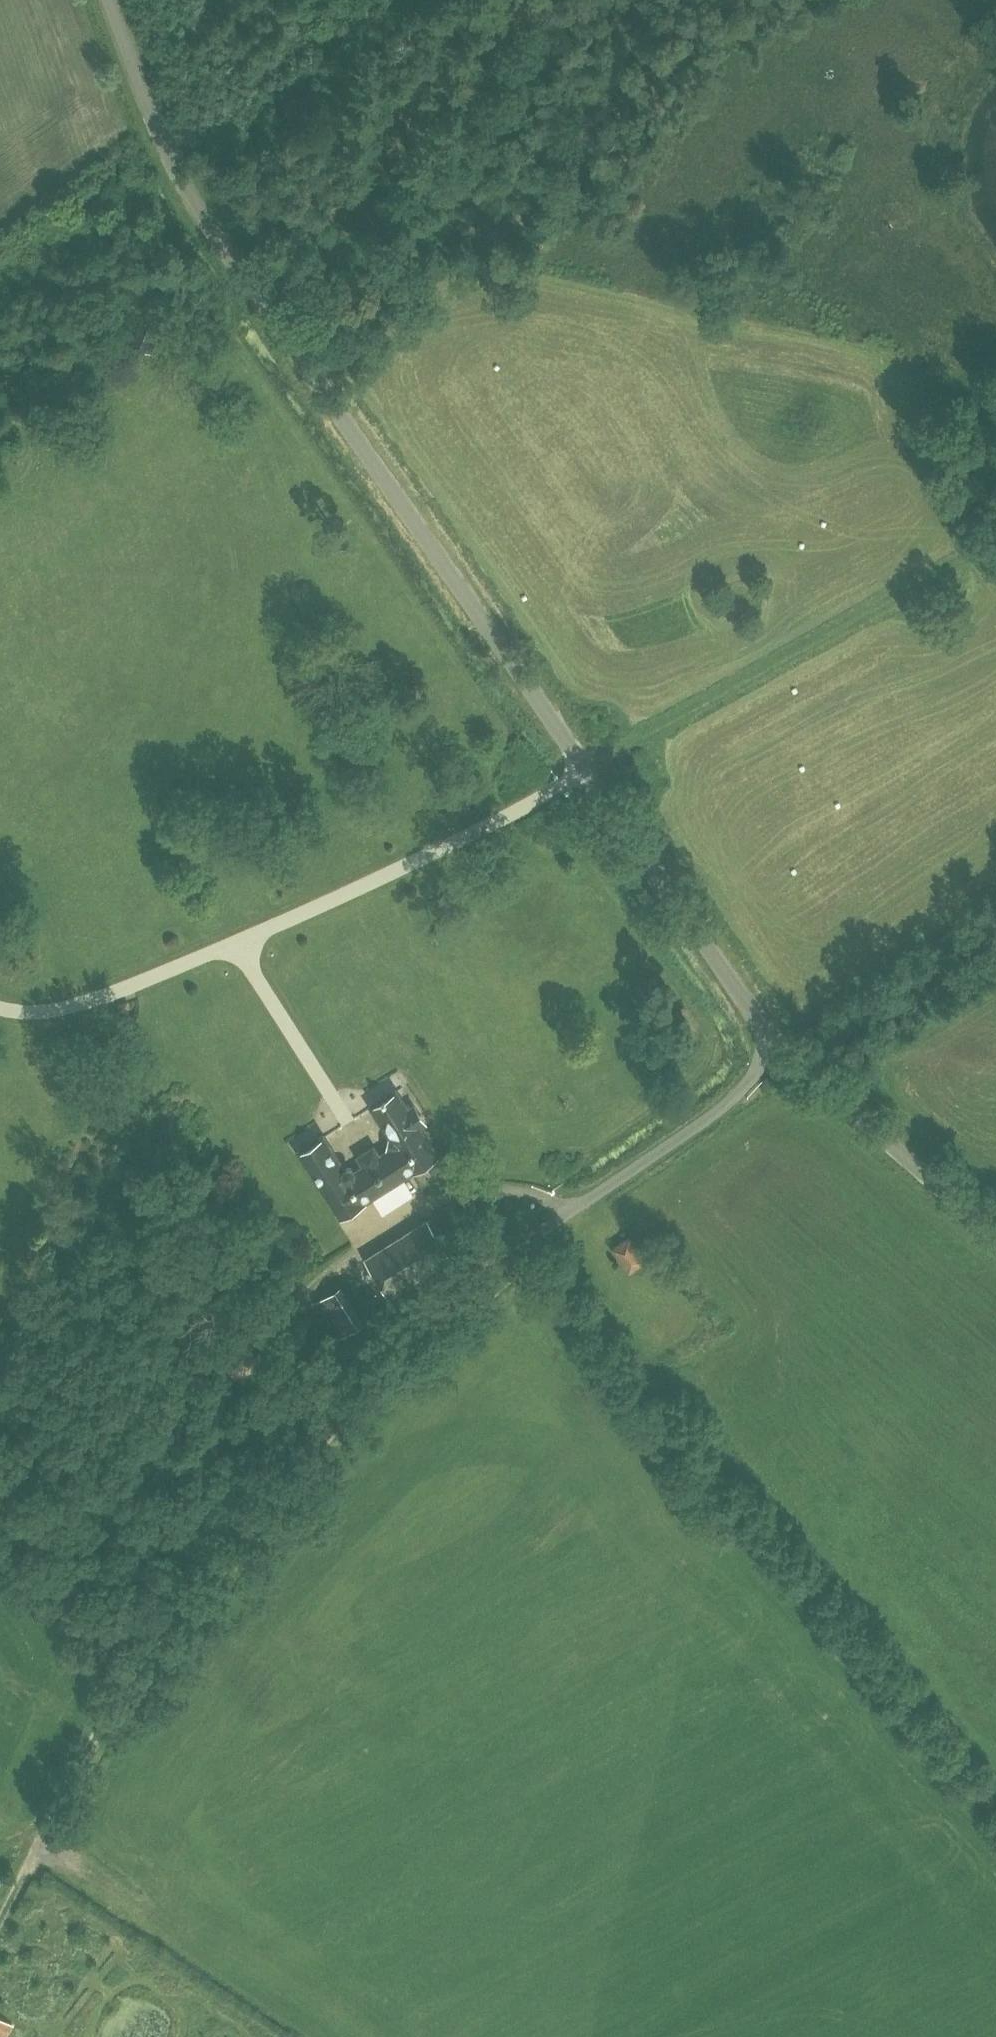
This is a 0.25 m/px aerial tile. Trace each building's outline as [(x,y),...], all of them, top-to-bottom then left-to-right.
[(428,1124),(418,1108),(409,1114),(397,1095),(378,1106),(398,1139),(397,1139),(395,1151),(396,1152),(424,1134),(421,1128),(428,1124)] [(364,1200),(428,1161),(434,1170),(443,1164),(424,1134),(396,1152),(357,1175),(355,1170),(349,1168),(346,1171),(364,1200)] [(364,1200),(346,1171),(325,1137),(303,1150),(342,1214),(364,1200)] [(370,1258),(392,1293),(449,1257),(428,1222),(370,1258)] [(634,1270),(650,1258),(633,1235),(617,1247),(634,1270)] [(317,1302),(323,1311),(316,1315),(324,1327),(331,1322),(340,1337),(366,1321),(343,1286),(317,1302)] [(12,2021),(0,2013),(0,2036),(1,2036),(12,2021)]
